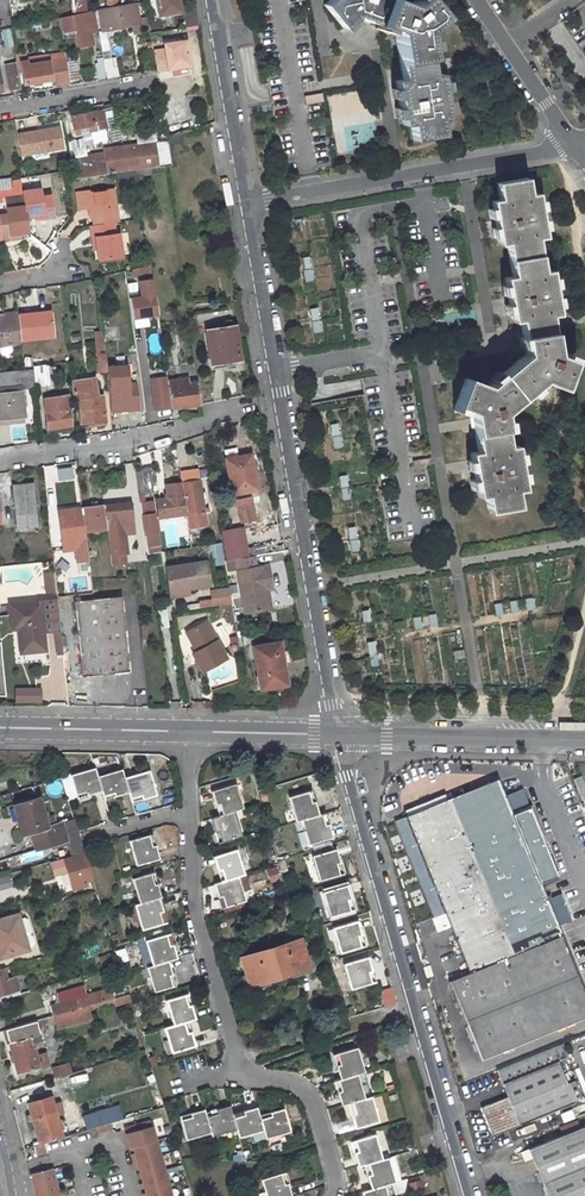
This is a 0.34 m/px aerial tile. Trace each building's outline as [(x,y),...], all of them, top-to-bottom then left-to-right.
[(102,2),(103,9),(116,6),(115,0),(111,0),(102,2)] [(180,0),(156,0),(159,17),(182,13),(180,0)] [(324,6),(342,27),(356,17),(394,32),(402,79),(395,81),(402,125),(410,124),(413,141),(443,136),(440,119),(447,117),(440,73),(432,74),(425,31),(443,17),(429,0),(416,0),(410,5),(399,0),(331,0),(324,6)] [(103,9),(99,10),(103,31),(131,25),(133,25),(133,24),(140,22),(139,17),(136,2),(116,6),(103,9)] [(196,6),(184,8),(188,27),(199,25),(196,6)] [(90,31),(89,26),(96,25),(93,11),(58,18),(61,31),(77,28),(78,33),(90,31)] [(150,30),(147,15),(139,17),(140,22),(133,24),(133,25),(131,25),(133,33),(150,30)] [(14,43),(11,29),(3,31),(7,45),(14,43)] [(102,52),(110,51),(109,32),(101,33),(102,52)] [(165,48),(153,50),(157,70),(190,65),(186,40),(164,43),(165,48)] [(66,58),(70,80),(75,80),(71,57),(66,58)] [(70,82),(70,80),(66,58),(43,62),(43,63),(28,66),(27,62),(18,63),(20,73),(23,73),(25,85),(53,79),(54,85),(70,82)] [(108,79),(119,76),(116,60),(105,62),(107,74),(108,79)] [(107,74),(105,62),(96,64),(98,76),(107,74)] [(17,64),(6,66),(8,77),(19,75),(17,64)] [(19,75),(8,77),(11,90),(21,88),(19,75)] [(319,92),(304,94),(305,103),(321,100),(319,92)] [(107,128),(103,110),(72,116),(74,129),(94,125),(95,129),(97,128),(98,130),(107,128)] [(38,131),(18,134),(22,155),(64,148),(60,127),(43,130),(43,134),(39,135),(38,131)] [(107,162),(106,154),(80,158),(81,166),(73,168),(75,180),(109,175),(108,167),(111,167),(110,162),(107,162)] [(513,275),(506,277),(507,284),(503,285),(505,295),(509,294),(510,303),(506,304),(508,314),(512,313),(513,321),(521,320),(522,330),(527,354),(501,375),(499,372),(491,378),(493,381),(488,386),(472,380),(466,378),(455,407),(454,410),(463,414),(465,410),(472,413),(478,453),(471,454),(472,462),(468,463),(470,472),(474,472),(475,481),(472,482),(473,492),(477,491),(478,498),(486,497),(488,513),(519,508),(516,491),(523,490),(522,483),(526,482),(524,472),(520,473),(519,463),(523,463),(521,453),(517,453),(516,446),(509,447),(503,413),(529,393),(531,396),(539,389),(537,386),(542,382),(564,390),(574,361),(575,357),(566,353),(564,357),(558,355),(553,324),(551,314),(558,313),(557,306),(561,305),(559,295),(555,296),(554,286),(557,286),(556,276),(552,276),(551,269),(544,270),(538,237),(545,236),(544,228),(548,228),(546,218),(542,218),(541,209),(544,209),(543,198),(539,199),(538,192),(530,193),(528,178),(497,183),(500,198),(493,199),(494,207),(490,207),(492,217),(496,217),(497,226),(493,227),(495,237),(499,236),(500,243),(507,242),(513,275)] [(12,180),(13,188),(13,194),(25,192),(23,179),(12,180)] [(37,217),(43,216),(44,220),(47,219),(57,218),(54,198),(44,199),(43,190),(25,192),(29,218),(37,217)] [(78,194),(80,212),(93,210),(95,227),(115,224),(119,224),(114,191),(91,195),(91,192),(78,194)] [(31,233),(29,218),(28,213),(27,206),(8,209),(13,236),(31,233)] [(97,240),(98,251),(100,262),(123,259),(120,236),(116,237),(115,224),(95,227),(91,228),(93,241),(97,240)] [(311,258),(304,259),(307,282),(314,281),(311,258)] [(134,276),(152,274),(150,265),(133,269),(134,276)] [(157,315),(152,280),(140,282),(142,297),(131,298),(134,318),(157,315)] [(132,296),(140,293),(137,282),(128,285),(132,296)] [(320,307),(310,308),(312,331),(322,330),(320,307)] [(21,343),(20,340),(18,315),(18,312),(5,314),(5,317),(0,317),(0,345),(21,343)] [(39,312),(18,315),(20,340),(54,337),(52,313),(39,315),(39,312)] [(208,330),(213,369),(236,365),(236,368),(241,367),(235,326),(208,330)] [(106,369),(105,351),(94,352),(97,372),(106,371),(106,369)] [(34,366),(36,384),(37,388),(50,387),(47,365),(34,366)] [(34,366),(23,368),(0,371),(0,389),(22,386),(36,384),(34,366)] [(106,371),(110,411),(140,408),(137,384),(128,385),(126,367),(106,369),(106,371)] [(154,411),(171,409),(167,386),(166,377),(150,379),(154,411)] [(82,423),(105,420),(102,397),(97,398),(94,379),(72,381),(74,397),(74,401),(80,401),(82,423)] [(167,386),(171,409),(201,404),(197,382),(189,383),(189,379),(180,380),(181,385),(167,386)] [(25,416),(22,386),(0,389),(0,419),(25,416)] [(68,390),(44,393),(48,428),(71,425),(69,410),(75,409),(74,401),(74,397),(68,397),(68,390)] [(0,419),(0,425),(26,422),(25,416),(0,419)] [(333,447),(342,447),(341,422),(331,423),(333,447)] [(258,490),(251,455),(226,459),(233,495),(258,490)] [(135,470),(138,493),(153,490),(154,467),(135,470)] [(349,474),(340,475),(342,499),(351,498),(349,474)] [(182,483),(186,516),(202,513),(197,481),(182,483)] [(158,500),(161,519),(186,516),(182,483),(166,485),(167,498),(158,500)] [(32,484),(15,486),(18,514),(35,512),(32,484)] [(106,530),(109,555),(125,553),(123,535),(122,528),(133,527),(131,502),(103,506),(106,530)] [(106,530),(103,506),(82,508),(85,532),(106,530)] [(85,532),(82,508),(59,511),(64,550),(77,548),(78,562),(89,561),(85,532)] [(254,520),(252,508),(240,510),(242,522),(254,520)] [(142,518),(144,534),(154,533),(152,517),(142,518)] [(358,526),(350,526),(351,550),(359,550),(358,526)] [(123,535),(134,534),(133,527),(122,528),(123,535)] [(217,563),(225,564),(226,544),(218,543),(217,563)] [(270,567),(257,569),(255,556),(236,559),(245,614),(267,611),(264,592),(269,591),(273,590),(270,567)] [(205,563),(166,569),(170,592),(187,590),(209,586),(205,563)] [(47,593),(58,592),(57,571),(45,572),(47,593)] [(231,587),(212,589),(213,598),(201,599),(202,608),(233,604),(231,587)] [(170,592),(171,598),(188,596),(187,590),(170,592)] [(526,598),(527,609),(535,608),(534,597),(526,598)] [(131,674),(123,598),(75,602),(82,678),(131,674)] [(12,626),(22,625),(24,654),(28,653),(28,655),(34,655),(34,653),(44,652),(41,603),(11,605),(12,626)] [(164,625),(171,624),(168,608),(161,609),(164,625)] [(363,610),(364,622),(372,621),(371,609),(363,610)] [(438,613),(426,614),(427,625),(440,624),(438,613)] [(227,658),(207,622),(186,634),(197,652),(193,654),(203,671),(227,658)] [(24,654),(22,625),(12,626),(12,630),(18,630),(19,654),(24,654)] [(376,640),(368,641),(373,666),(381,664),(376,640)] [(285,641),(258,645),(261,667),(265,688),(291,685),(286,652),(290,652),(291,659),(295,658),(294,647),(285,648),(285,641)] [(45,702),(44,686),(17,686),(17,702),(45,702)] [(109,804),(133,797),(127,779),(125,771),(101,778),(107,796),(109,804)] [(160,796),(153,771),(127,779),(133,797),(135,803),(160,796)] [(74,779),(82,804),(107,796),(101,778),(99,772),(74,779)] [(54,780),(58,790),(65,787),(62,777),(54,780)] [(573,781),(583,804),(584,803),(584,786),(581,777),(573,781)] [(537,824),(533,826),(530,818),(534,817),(530,806),(511,815),(497,779),(405,818),(470,974),(449,983),(481,1061),(584,1018),(584,994),(539,883),(558,876),(537,824)] [(211,792),(218,817),(236,811),(244,809),(236,785),(211,792)] [(301,821),(318,816),(311,791),(286,798),(293,823),(301,821)] [(40,796),(13,804),(22,835),(31,832),(36,850),(68,841),(62,822),(48,827),(40,796)] [(236,811),(218,817),(211,819),(218,845),(244,838),(236,811)] [(318,816),(301,821),(308,845),(333,837),(326,813),(318,816)] [(166,857),(159,834),(133,841),(140,865),(166,857)] [(336,848),(311,856),(319,881),(343,874),(336,848)] [(222,882),(247,874),(240,850),(215,857),(222,882)] [(84,881),(93,878),(85,852),(51,862),(55,875),(68,871),(72,885),(84,881)] [(268,868),(271,882),(282,879),(279,865),(268,868)] [(160,898),(166,897),(159,873),(134,881),(141,904),(160,898)] [(0,877),(0,889),(12,885),(9,875),(0,877)] [(237,878),(222,882),(212,885),(220,910),(245,903),(237,878)] [(347,885),(322,892),(329,916),(354,909),(347,885)] [(160,898),(141,904),(136,906),(143,930),(168,922),(160,898)] [(0,918),(0,938),(22,931),(16,913),(0,918)] [(357,921),(332,928),(340,953),(364,946),(357,921)] [(22,931),(0,938),(0,955),(27,947),(22,931)] [(171,960),(178,958),(171,934),(145,941),(153,966),(171,960)] [(242,958),(250,986),(309,967),(300,940),(242,958)] [(375,982),(368,957),(343,964),(351,990),(375,982)] [(171,960),(153,966),(146,968),(154,993),(178,985),(171,960)] [(3,968),(0,969),(0,1000),(12,996),(10,991),(18,988),(15,976),(6,978),(3,968)] [(129,992),(126,984),(120,987),(122,995),(129,992)] [(129,992),(122,995),(105,1000),(107,1007),(131,1000),(129,992)] [(189,995),(164,1002),(172,1027),(189,1021),(196,1019),(189,995)] [(88,1005),(96,1002),(95,998),(86,1001),(85,996),(51,1005),(54,1015),(88,1005)] [(91,1017),(88,1005),(54,1015),(57,1027),(91,1017)] [(30,1030),(38,1028),(36,1020),(6,1028),(17,1071),(39,1065),(30,1030)] [(172,1027),(165,1029),(168,1042),(165,1043),(169,1055),(197,1046),(189,1021),(172,1027)] [(328,1055),(335,1080),(353,1074),(360,1072),(353,1048),(328,1055)] [(570,1103),(553,1060),(497,1084),(502,1099),(476,1109),(487,1137),(570,1103)] [(53,1069),(55,1077),(59,1075),(71,1072),(68,1065),(53,1069)] [(86,1083),(82,1069),(71,1072),(59,1075),(64,1089),(86,1083)] [(328,1081),(335,1105),(342,1103),(360,1097),(353,1074),(335,1080),(328,1081)] [(367,1096),(360,1097),(342,1103),(349,1128),(374,1121),(367,1096)] [(50,1097),(28,1104),(39,1144),(45,1142),(62,1137),(55,1115),(62,1113),(59,1101),(52,1104),(50,1097)] [(259,1111),(257,1104),(233,1112),(239,1130),(241,1136),(264,1129),(259,1111)] [(213,1137),(239,1130),(233,1112),(231,1105),(206,1113),(212,1132),(213,1137)] [(283,1105),(259,1111),(264,1129),(267,1136),(291,1129),(283,1105)] [(206,1113),(204,1108),(179,1115),(187,1140),(212,1132),(206,1113)] [(133,1146),(135,1153),(139,1169),(143,1183),(144,1187),(145,1193),(146,1195),(171,1195),(151,1121),(124,1128),(129,1147),(133,1146)] [(113,1129),(111,1123),(97,1127),(99,1133),(113,1129)] [(524,1150),(543,1195),(584,1195),(584,1139),(580,1127),(524,1150)] [(378,1155),(370,1131),(344,1139),(352,1163),(359,1161),(378,1155)] [(39,1144),(33,1146),(36,1155),(47,1151),(45,1142),(39,1144)] [(379,1180),(390,1177),(383,1153),(378,1155),(359,1161),(365,1184),(379,1180)] [(301,1189),(294,1165),(269,1173),(276,1195),(278,1195),(284,1194),(301,1189)] [(30,1175),(36,1195),(59,1195),(52,1168),(30,1175)] [(402,1179),(392,1183),(396,1194),(406,1191),(402,1179)] [(365,1184),(354,1187),(356,1195),(383,1195),(379,1180),(365,1184)]
